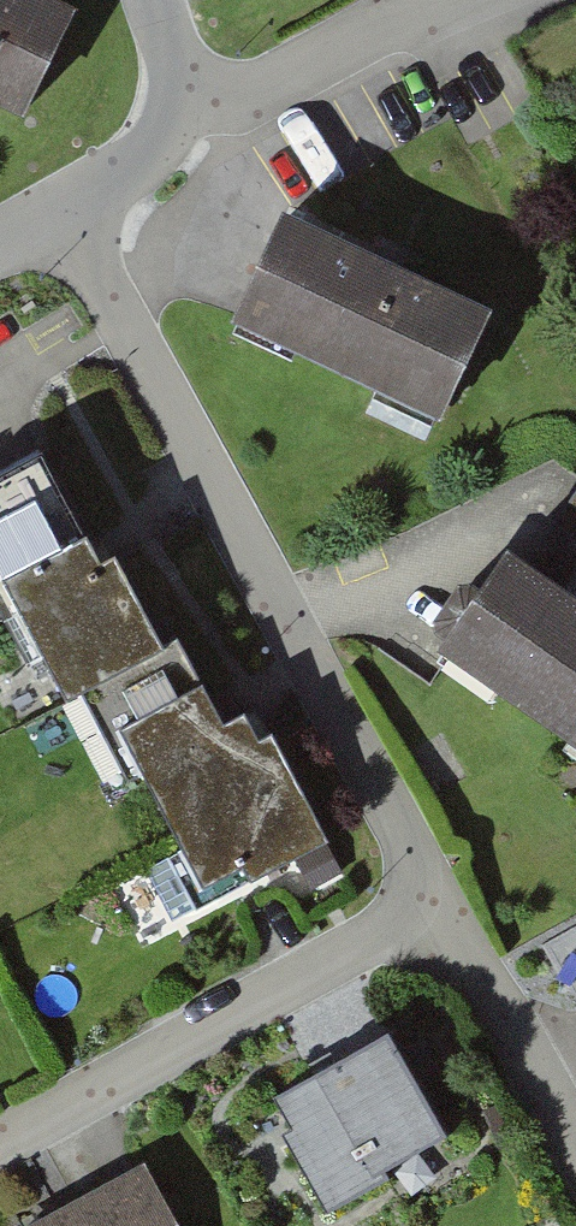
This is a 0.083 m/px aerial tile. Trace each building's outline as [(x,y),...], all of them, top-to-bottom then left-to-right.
[(27,114),(78,7),(62,0),(0,0),(0,101),(27,114)] [(409,410),(429,420),(483,308),(278,210),(219,333),(279,361),(285,349),(365,388),(361,397),(405,419),(409,410)] [(333,852),(263,724),(230,741),(181,649),(170,655),(115,553),(84,570),(57,521),(0,552),(0,571),(20,607),(1,617),(42,694),(59,685),(125,807),(156,791),(196,865),(132,899),(158,947),(333,852)] [(562,642),(575,623),(575,535),(561,524),(510,595),(433,701),(482,736),(492,721),(573,780),(566,790),(575,798),(575,652),(562,642)] [(321,1209),(453,1136),(389,1022),(270,1088),(291,1125),(278,1132),(321,1209)] [(138,1151),(7,1225),(181,1225),(138,1151)]
